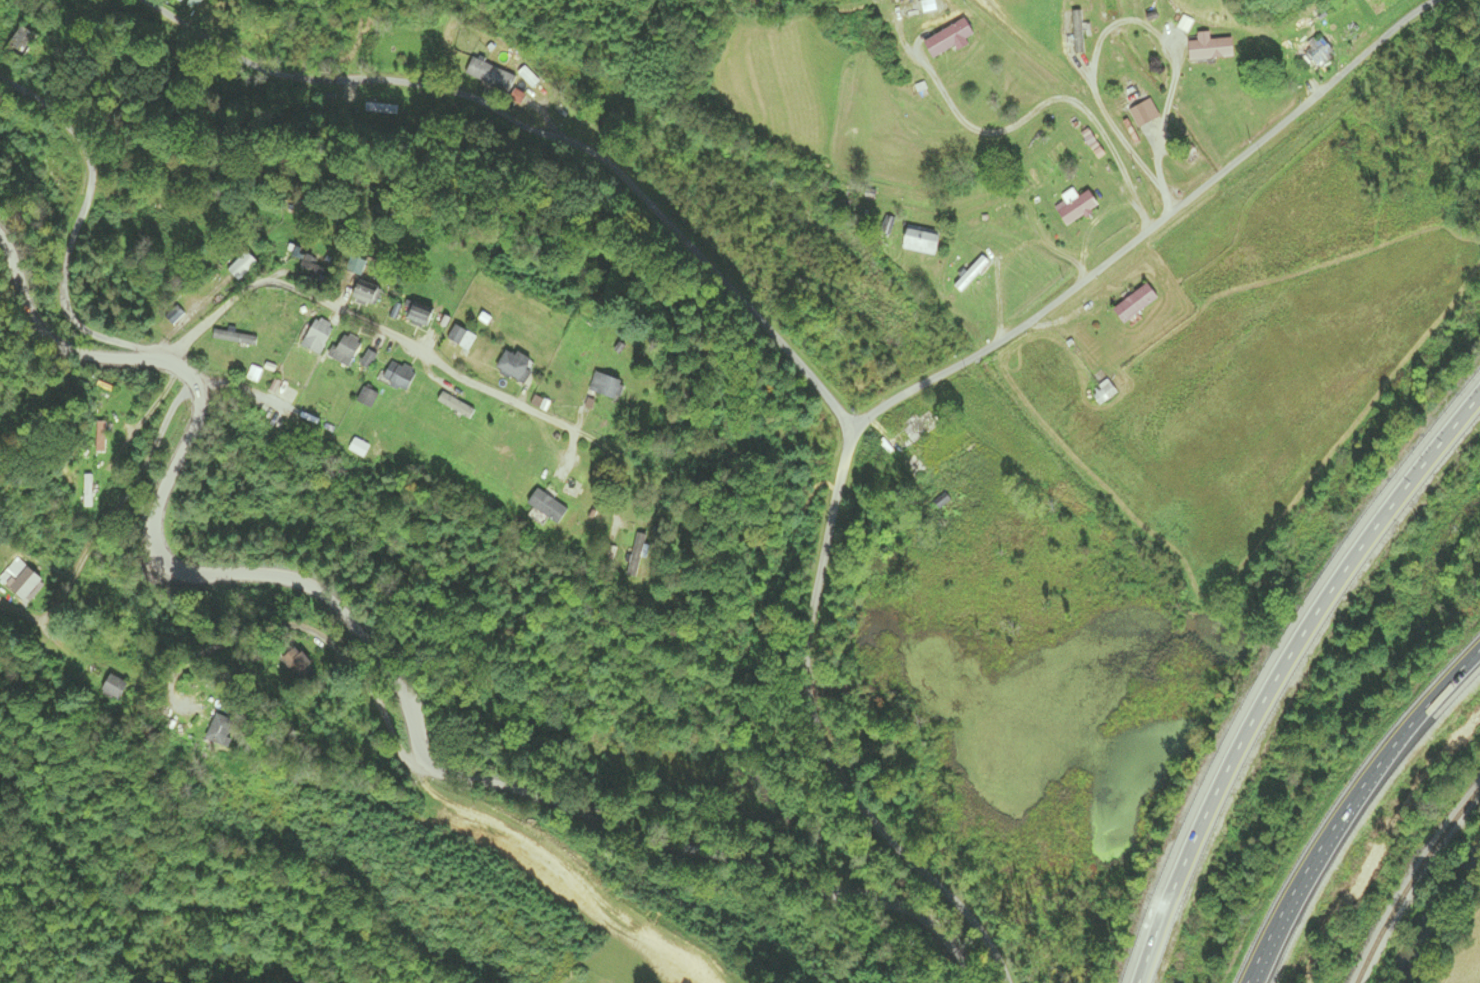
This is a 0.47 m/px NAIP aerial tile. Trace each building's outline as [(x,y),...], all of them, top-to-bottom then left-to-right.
[(921,2),(921,12),(934,12),(934,2),(921,2)] [(951,47),(954,51),(965,44),(963,40),(972,35),(962,18),(921,42),(930,59),(951,47)] [(2,48),(19,62),(39,38),(22,24),(2,48)] [(1209,39),(1209,33),(1196,33),(1196,42),(1187,42),(1187,61),(1232,60),(1232,39),(1209,39)] [(1317,37),(1301,52),(1317,70),(1334,55),(1317,37)] [(508,95),(516,77),(473,58),(465,76),(508,95)] [(1137,128),(1160,118),(1151,99),(1128,109),(1137,128)] [(1097,207),(1087,191),(1074,199),(1069,192),(1062,197),(1067,205),(1055,212),(1064,227),(1097,207)] [(899,249),(933,257),(939,234),(904,226),(899,249)] [(225,270),(237,282),(254,264),(242,252),(225,270)] [(355,278),(361,264),(349,259),(343,274),(355,278)] [(1111,311),(1123,326),(1157,298),(1145,283),(1111,311)] [(345,300),(366,307),(372,292),(350,285),(345,300)] [(401,319),(422,329),(430,313),(409,303),(401,319)] [(316,356),(333,328),(314,317),(298,345),(316,356)] [(475,337),(453,324),(445,339),(467,351),(475,337)] [(255,347),(256,337),(212,331),(211,340),(255,347)] [(329,362),(350,368),(358,341),(337,335),(329,362)] [(521,385),(532,366),(502,348),(491,367),(521,385)] [(376,357),(367,351),(357,366),(366,372),(376,357)] [(378,380),(403,394),(414,374),(390,360),(378,380)] [(585,390),(614,404),(622,385),(593,372),(585,390)] [(1100,407),(1117,393),(1106,380),(1089,394),(1100,407)] [(377,396),(362,388),(354,402),(369,410),(377,396)] [(892,435),(904,452),(945,421),(933,405),(892,435)] [(900,466),(913,481),(926,469),(913,454),(900,466)] [(91,508),(91,476),(82,476),(82,508),(91,508)] [(565,514),(538,488),(525,502),(553,527),(565,514)] [(622,576),(634,580),(646,537),(634,534),(622,576)] [(43,586),(17,560),(0,577),(0,583),(23,606),(43,586)] [(311,676),(295,645),(278,654),(294,685),(311,676)] [(114,704),(128,685),(112,673),(98,692),(114,704)] [(230,725),(210,715),(196,742),(217,752),(230,725)]
